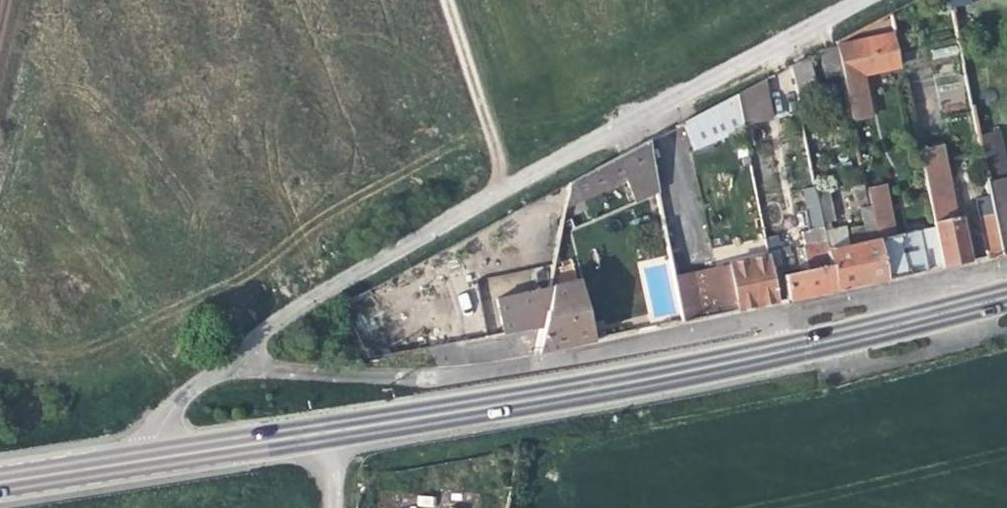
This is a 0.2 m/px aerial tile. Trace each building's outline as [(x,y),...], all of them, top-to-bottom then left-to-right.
[(967,0),(946,0),(948,9),(968,5),(967,0)] [(850,110),(868,106),(862,76),(895,69),(888,37),(850,45),(851,48),(839,51),(850,110)] [(842,78),(836,49),(816,55),(821,83),(842,78)] [(790,64),(797,94),(817,90),(811,59),(790,64)] [(759,82),(734,95),(740,126),(768,120),(759,82)] [(740,126),(734,95),(678,124),(692,150),(711,141),(740,126)] [(654,185),(645,142),(612,159),(564,184),(561,203),(586,189),(619,172),(632,197),(654,185)] [(918,152),(934,229),(943,270),(966,265),(964,255),(960,235),(956,219),(955,220),(940,147),(918,152)] [(997,241),(1000,258),(1006,256),(1006,179),(985,184),(992,219),(995,234),(997,241)] [(854,195),(860,229),(872,227),(865,192),(864,186),(857,188),(859,194),(854,195)] [(884,188),(865,192),(872,227),(875,242),(894,238),(884,188)] [(798,227),(802,250),(827,245),(824,230),(822,221),(817,196),(816,189),(802,191),(810,233),(805,234),(803,226),(798,227)] [(830,193),(817,196),(822,221),(835,218),(830,193)] [(661,218),(673,278),(689,274),(701,272),(690,212),(661,218)] [(995,234),(992,219),(978,222),(981,237),(995,234)] [(844,227),(824,230),(827,245),(836,292),(858,287),(884,282),(875,242),(872,227),(860,229),(845,232),(844,227)] [(934,229),(894,238),(875,242),(884,282),(943,270),(934,229)] [(965,234),(960,235),(964,255),(970,254),(965,234)] [(995,234),(981,237),(982,245),(985,261),(1000,258),(997,241),(995,234)] [(764,240),(768,258),(771,272),(785,269),(784,263),(790,261),(788,249),(781,250),(780,245),(777,246),(775,237),(764,240)] [(807,298),(836,292),(827,245),(802,250),(800,250),(805,273),(781,278),(786,303),(807,298)] [(730,283),(736,313),(777,304),(771,272),(768,258),(734,265),(721,268),(724,285),(730,283)] [(701,272),(689,274),(698,321),(736,313),(730,283),(724,285),(721,268),(701,272)] [(698,321),(689,274),(673,278),(681,317),(682,324),(698,321)] [(591,344),(584,306),(579,282),(494,301),(502,337),(539,331),(534,355),(560,350),(591,344)]
